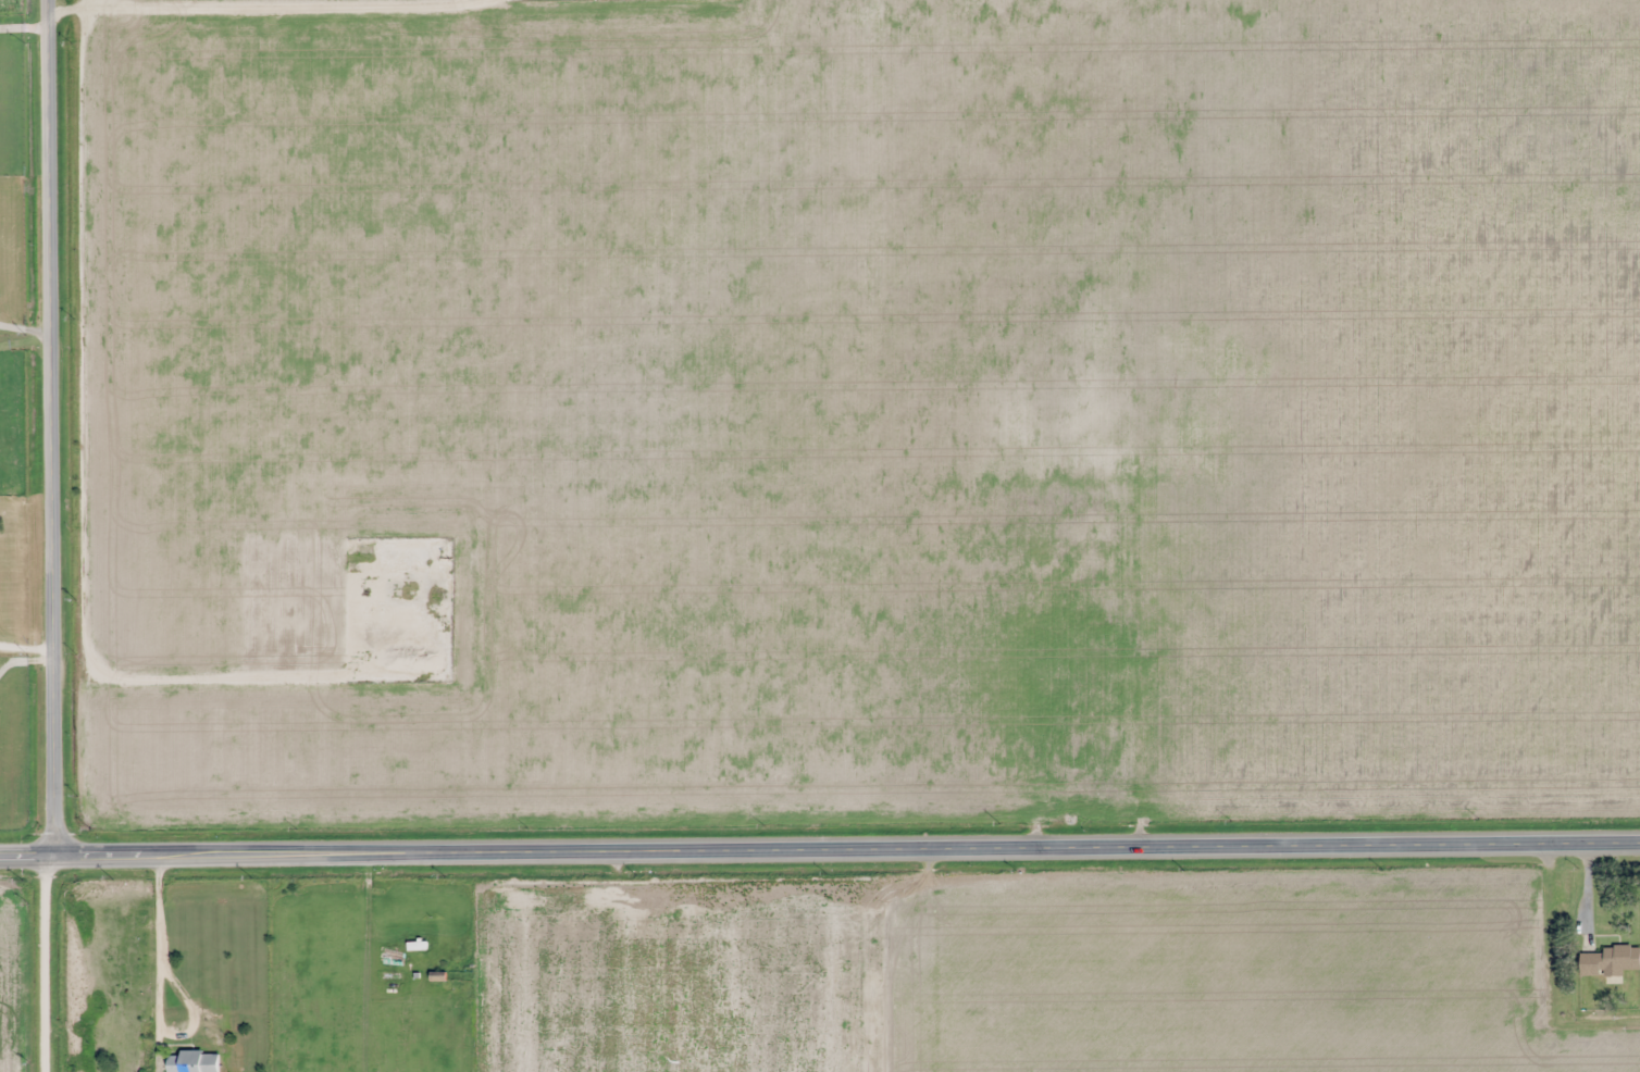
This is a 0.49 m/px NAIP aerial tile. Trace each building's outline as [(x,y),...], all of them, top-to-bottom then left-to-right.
[(1604,946),(1604,953),(1580,954),(1581,975),(1639,973),(1639,945),(1604,946)] [(219,1053),(168,1053),(168,1071),(219,1071),(219,1053)]
